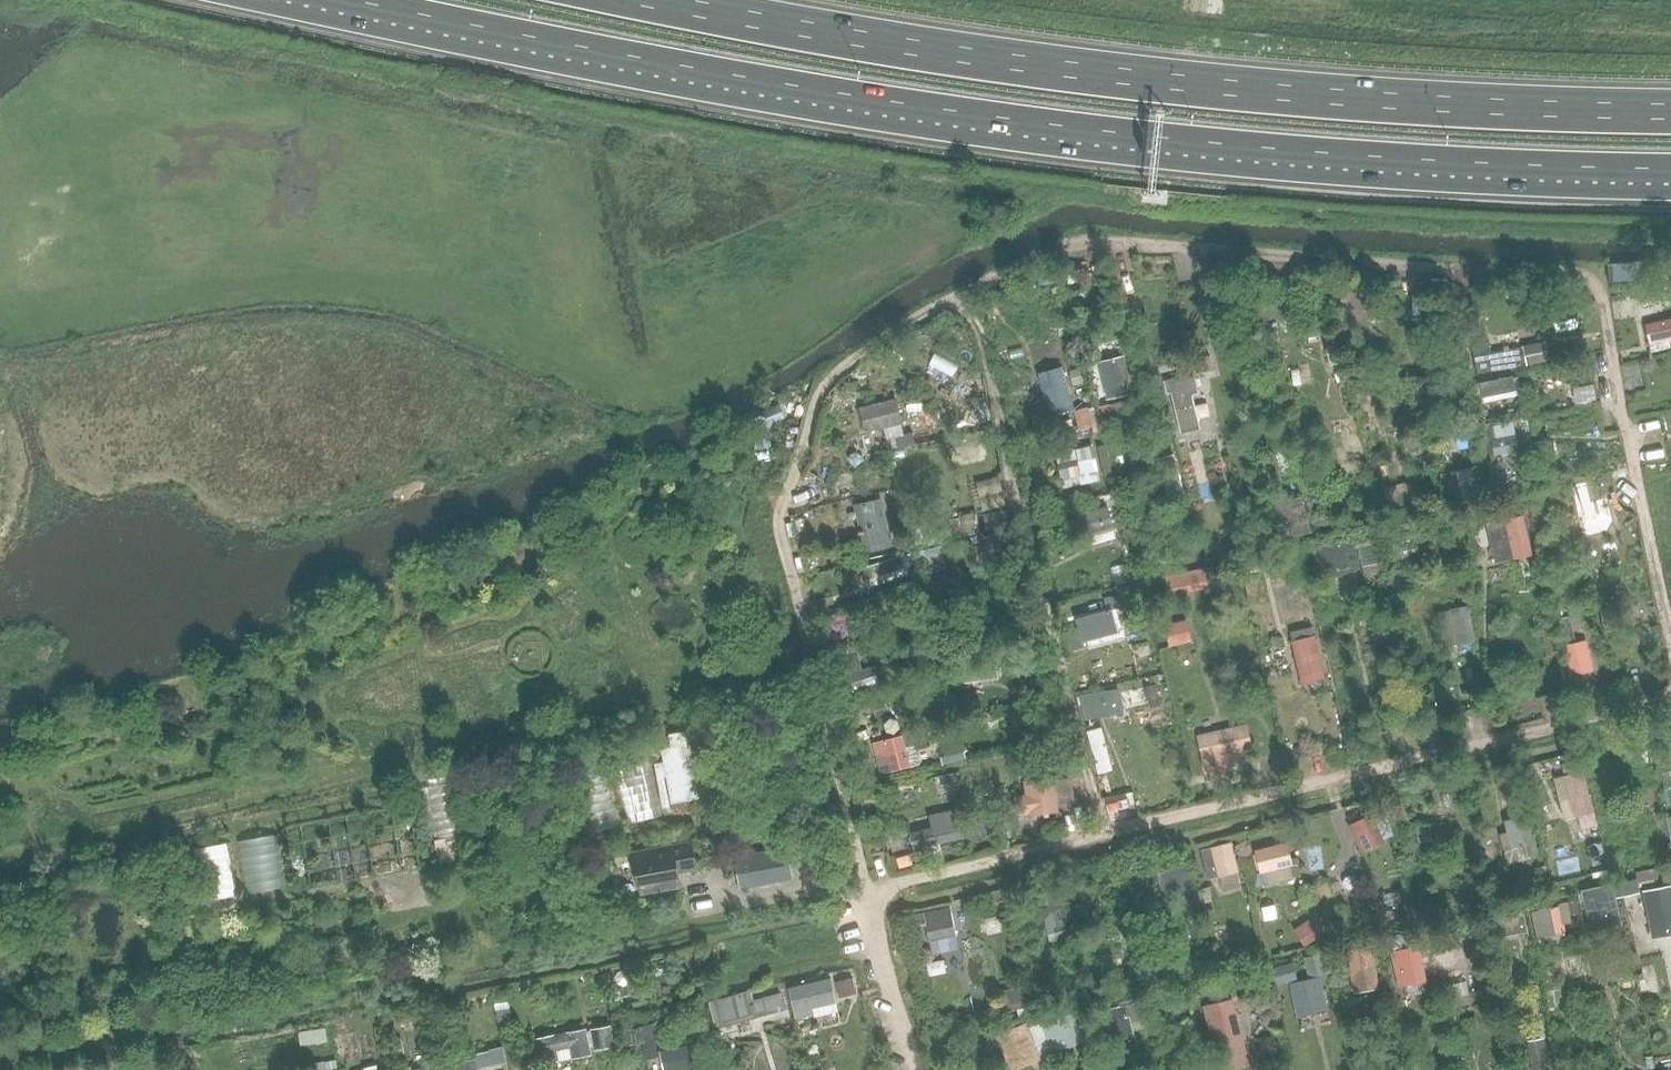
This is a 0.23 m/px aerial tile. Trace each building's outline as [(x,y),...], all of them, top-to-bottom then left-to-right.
[(1644,262),(1607,265),(1608,282),(1645,280),(1644,262)] [(1277,296),(1253,302),(1258,321),(1282,316),(1277,296)] [(1670,343),(1670,319),(1646,325),(1645,325),(1649,345),(1650,345),(1652,352),(1653,352),(1669,348),(1669,343),(1670,343)] [(1491,341),(1474,343),(1478,373),(1495,370),(1496,370),(1496,371),(1529,365),(1528,364),(1551,360),(1547,340),(1524,345),(1525,346),(1493,351),(1491,341)] [(1124,355),(1099,361),(1105,387),(1109,400),(1134,394),(1131,381),(1124,355)] [(1209,356),(1199,358),(1202,372),(1213,370),(1209,356)] [(1435,377),(1460,373),(1458,365),(1434,369),(1435,377)] [(1053,416),(1074,409),(1062,369),(1040,375),(1039,375),(1052,416),(1053,416)] [(1197,372),(1165,380),(1168,394),(1174,392),(1184,433),(1203,428),(1194,393),(1201,391),(1197,372)] [(1513,378),(1481,385),(1484,402),(1517,395),(1516,391),(1513,378)] [(898,397),(859,406),(865,432),(904,423),(898,397)] [(779,403),(752,417),(758,449),(772,446),(769,433),(774,422),(786,417),(779,403)] [(1087,408),(1074,412),(1079,430),(1093,426),(1087,408)] [(1518,451),(1515,436),(1512,422),(1494,426),(1493,422),(1492,422),(1489,423),(1481,425),(1495,490),(1496,490),(1508,487),(1501,454),(1502,454),(1518,451)] [(915,443),(912,433),(887,439),(889,450),(915,443)] [(1094,445),(1057,454),(1065,489),(1103,480),(1094,445)] [(1173,455),(1156,459),(1167,502),(1184,497),(1173,455)] [(1481,466),(1459,470),(1464,497),(1486,493),(1481,466)] [(1381,490),(1384,499),(1383,499),(1389,517),(1390,517),(1422,506),(1416,489),(1415,489),(1412,480),(1382,490),(1381,490)] [(792,501),(805,508),(812,494),(800,487),(792,501)] [(1592,489),(1581,492),(1591,529),(1611,523),(1615,518),(1615,516),(1611,500),(1600,503),(1592,489)] [(1301,497),(1294,499),(1292,490),(1270,496),(1273,505),(1284,540),(1285,540),(1312,532),(1301,497)] [(882,498),(854,505),(866,552),(894,545),(889,525),(888,522),(882,498)] [(1081,512),(1088,537),(1089,537),(1115,529),(1108,505),(1082,512),(1081,512)] [(1532,556),(1523,515),(1486,522),(1495,564),(1532,556)] [(1356,539),(1324,545),(1329,571),(1361,565),(1356,539)] [(1375,543),(1359,546),(1363,566),(1378,563),(1375,543)] [(903,555),(863,568),(867,580),(907,567),(903,555)] [(1212,565),(1166,576),(1170,595),(1216,586),(1212,565)] [(1471,605),(1453,608),(1459,644),(1478,641),(1471,605)] [(1086,633),(1118,626),(1114,607),(1081,614),(1084,624),(1073,626),(1077,644),(1087,641),(1086,633)] [(1569,616),(1558,619),(1564,647),(1571,676),(1592,672),(1585,641),(1575,643),(1569,616)] [(1187,621),(1165,627),(1165,628),(1170,647),(1192,641),(1187,621)] [(1312,628),(1291,632),(1293,641),(1314,636),(1312,628)] [(1302,686),(1326,680),(1315,636),(1314,636),(1293,641),(1291,641),(1290,641),(1301,686),(1302,686)] [(840,697),(865,688),(861,675),(857,664),(842,669),(841,669),(842,676),(834,679),(833,679),(839,697),(840,697)] [(1162,706),(1158,683),(1145,686),(1150,708),(1162,706)] [(1081,716),(1107,712),(1103,688),(1077,692),(1081,716)] [(1249,724),(1198,735),(1206,772),(1208,772),(1231,766),(1228,754),(1255,748),(1249,724)] [(893,772),(911,766),(906,747),(907,747),(931,741),(927,729),(904,735),(903,735),(885,741),(883,741),(873,744),(878,766),(889,762),(892,772),(893,772)] [(687,730),(669,734),(671,747),(661,749),(671,803),(700,798),(690,743),(687,730)] [(654,800),(642,756),(622,761),(638,819),(659,813),(656,799),(654,800)] [(1584,772),(1584,771),(1556,778),(1562,802),(1572,799),(1573,799),(1581,831),(1598,827),(1594,812),(1584,772)] [(451,773),(432,777),(449,863),(468,860),(451,773)] [(1018,818),(1031,816),(1032,815),(1057,811),(1056,804),(1074,801),(1070,779),(1053,782),(1052,777),(1025,782),(1027,796),(1015,798),(1018,818)] [(944,857),(940,843),(964,837),(958,810),(930,817),(933,828),(911,833),(914,848),(924,846),(928,861),(944,857)] [(1373,814),(1351,825),(1364,852),(1386,841),(1373,814)] [(1506,821),(1509,833),(1501,835),(1507,862),(1538,855),(1536,843),(1529,815),(1527,816),(1506,821)] [(246,836),(252,889),(290,885),(284,832),(246,836)] [(201,844),(206,898),(241,894),(235,840),(201,844)] [(693,841),(634,852),(643,895),(682,887),(680,873),(698,869),(693,841)] [(1210,879),(1220,877),(1223,891),(1242,886),(1238,872),(1240,871),(1241,871),(1233,842),(1202,850),(1210,879)] [(1261,874),(1266,873),(1268,884),(1269,884),(1302,876),(1298,858),(1293,860),(1291,860),(1287,843),(1255,850),(1254,851),(1260,874),(1261,874)] [(1596,844),(1587,847),(1592,858),(1604,853),(1601,843),(1596,844)] [(793,879),(788,848),(736,857),(741,888),(793,879)] [(1189,862),(1157,870),(1164,898),(1196,891),(1189,862)] [(1662,865),(1642,870),(1646,886),(1666,881),(1662,865)] [(1636,879),(1612,884),(1615,899),(1639,893),(1636,879)] [(1610,885),(1583,891),(1592,929),(1619,923),(1610,885)] [(1640,891),(1646,921),(1658,918),(1662,937),(1670,935),(1670,885),(1640,891)] [(1210,898),(1208,889),(1199,891),(1201,900),(1210,898)] [(1062,931),(1067,930),(1077,927),(1076,922),(1069,895),(1061,898),(1059,898),(1040,904),(1039,904),(1047,935),(1048,935),(1061,932),(1062,931)] [(1577,901),(1568,903),(1570,916),(1580,915),(1577,901)] [(1564,905),(1529,912),(1534,939),(1569,932),(1564,905)] [(930,942),(957,936),(950,906),(924,913),(923,913),(929,942),(930,942)] [(1522,912),(1497,917),(1501,936),(1526,931),(1522,912)] [(916,923),(924,921),(922,913),(914,915),(916,923)] [(1309,920),(1294,931),(1305,947),(1320,936),(1309,920)] [(1412,932),(1392,936),(1395,952),(1393,952),(1400,988),(1407,987),(1427,982),(1429,982),(1421,946),(1419,946),(1415,947),(1412,932)] [(1374,953),(1380,951),(1379,943),(1347,949),(1345,950),(1352,993),(1362,991),(1379,988),(1373,953),(1374,953)] [(1434,978),(1465,971),(1461,947),(1455,948),(1453,948),(1452,945),(1429,951),(1427,951),(1433,978),(1434,978)] [(1304,956),(1309,977),(1326,973),(1321,953),(1304,956)] [(1294,961),(1268,967),(1272,984),(1298,978),(1294,961)] [(616,976),(617,980),(620,984),(624,984),(628,983),(630,979),(630,975),(627,971),(622,970),(618,972),(616,976)] [(1323,976),(1290,983),(1299,1018),(1331,1011),(1323,976)] [(851,978),(837,981),(841,996),(854,993),(851,978)] [(832,981),(791,990),(796,1017),(838,1007),(832,981)] [(638,985),(608,992),(610,999),(640,992),(638,985)] [(1010,990),(1013,1008),(1025,1006),(1022,988),(1010,990)] [(751,992),(716,1001),(723,1027),(757,1018),(757,1017),(785,1010),(780,993),(762,997),(764,1007),(756,1009),(751,992)] [(1204,1007),(1221,1069),(1237,1069),(1252,1066),(1235,999),(1204,1007)] [(1132,1022),(1153,1017),(1149,1000),(1106,1010),(1105,1010),(1112,1042),(1114,1042),(1134,1037),(1131,1022),(1132,1022)] [(997,1037),(1012,1069),(1019,1069),(1067,1049),(1068,1050),(1087,1041),(1074,1012),(1044,1026),(1042,1022),(1030,1027),(1028,1023),(997,1037)] [(658,1023),(622,1031),(626,1046),(661,1038),(658,1023)] [(591,1053),(590,1052),(594,1051),(615,1047),(612,1026),(591,1029),(586,1031),(535,1041),(541,1066),(565,1060),(565,1058),(591,1053)] [(1524,1041),(1529,1069),(1547,1069),(1541,1038),(1524,1041)] [(657,1043),(642,1046),(644,1061),(659,1058),(657,1043)] [(490,1051),(474,1054),(475,1060),(477,1068),(506,1062),(503,1046),(490,1049),(490,1051)] [(661,1051),(665,1069),(680,1069),(691,1068),(686,1046),(661,1051)] [(325,1062),(327,1069),(329,1069),(338,1068),(336,1060),(325,1062)] [(475,1060),(459,1064),(460,1069),(478,1069),(475,1060)]
